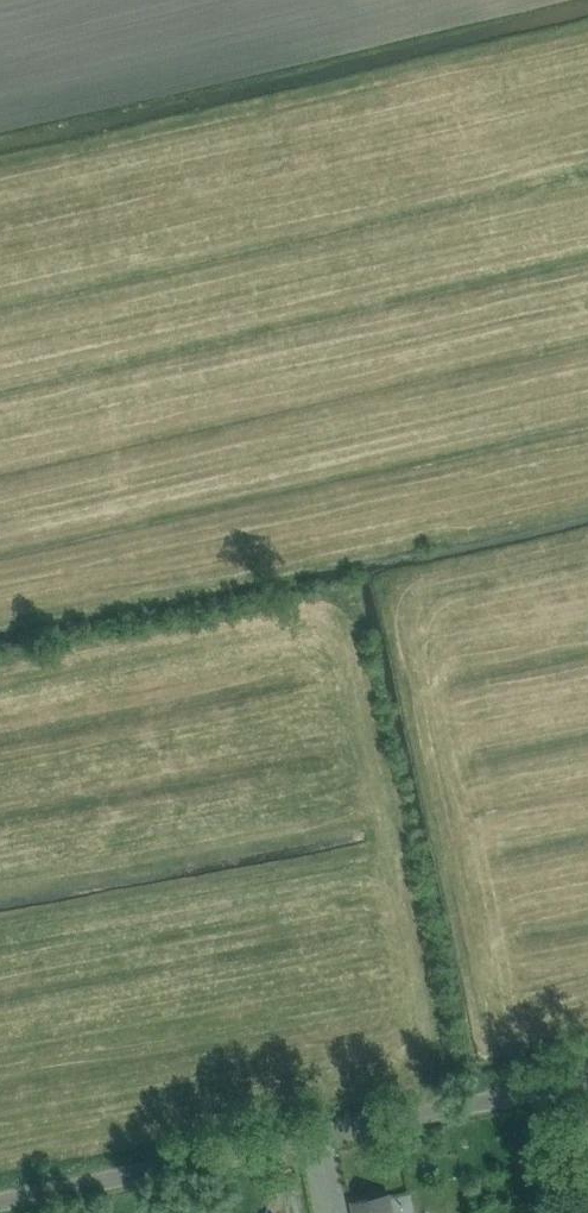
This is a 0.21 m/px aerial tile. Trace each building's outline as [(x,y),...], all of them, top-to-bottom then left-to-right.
[(388,1194),(351,1202),(354,1212),(392,1212),(388,1194)]
